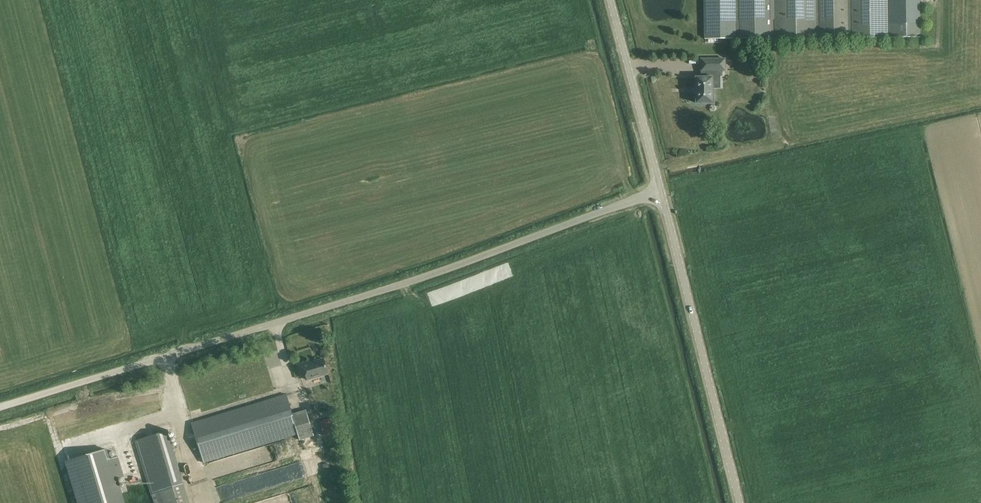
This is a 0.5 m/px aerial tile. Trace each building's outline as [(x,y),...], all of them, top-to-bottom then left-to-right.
[(705,32),(705,39),(775,38),(775,21),(770,21),(770,0),(704,0),(705,32)] [(775,21),(775,38),(920,36),(919,0),(775,0),(775,21)] [(696,87),(696,88),(696,92),(696,93),(696,102),(696,103),(697,103),(712,103),(713,103),(713,102),(713,78),(713,77),(712,77),(712,71),(725,70),(725,59),(701,59),(701,71),(702,71),(702,77),(697,77),(696,77),(696,78),(696,87)] [(309,362),(297,365),(301,376),(305,375),(307,381),(329,374),(324,359),(310,363),(309,362)] [(314,436),(306,409),(293,413),(287,395),(191,424),(203,464),(298,435),(299,440),(314,436)] [(337,433),(332,418),(320,422),(324,436),(337,433)] [(136,441),(155,502),(188,502),(166,432),(136,441)] [(116,479),(124,477),(118,457),(110,459),(107,450),(67,461),(80,502),(123,502),(116,479)]
